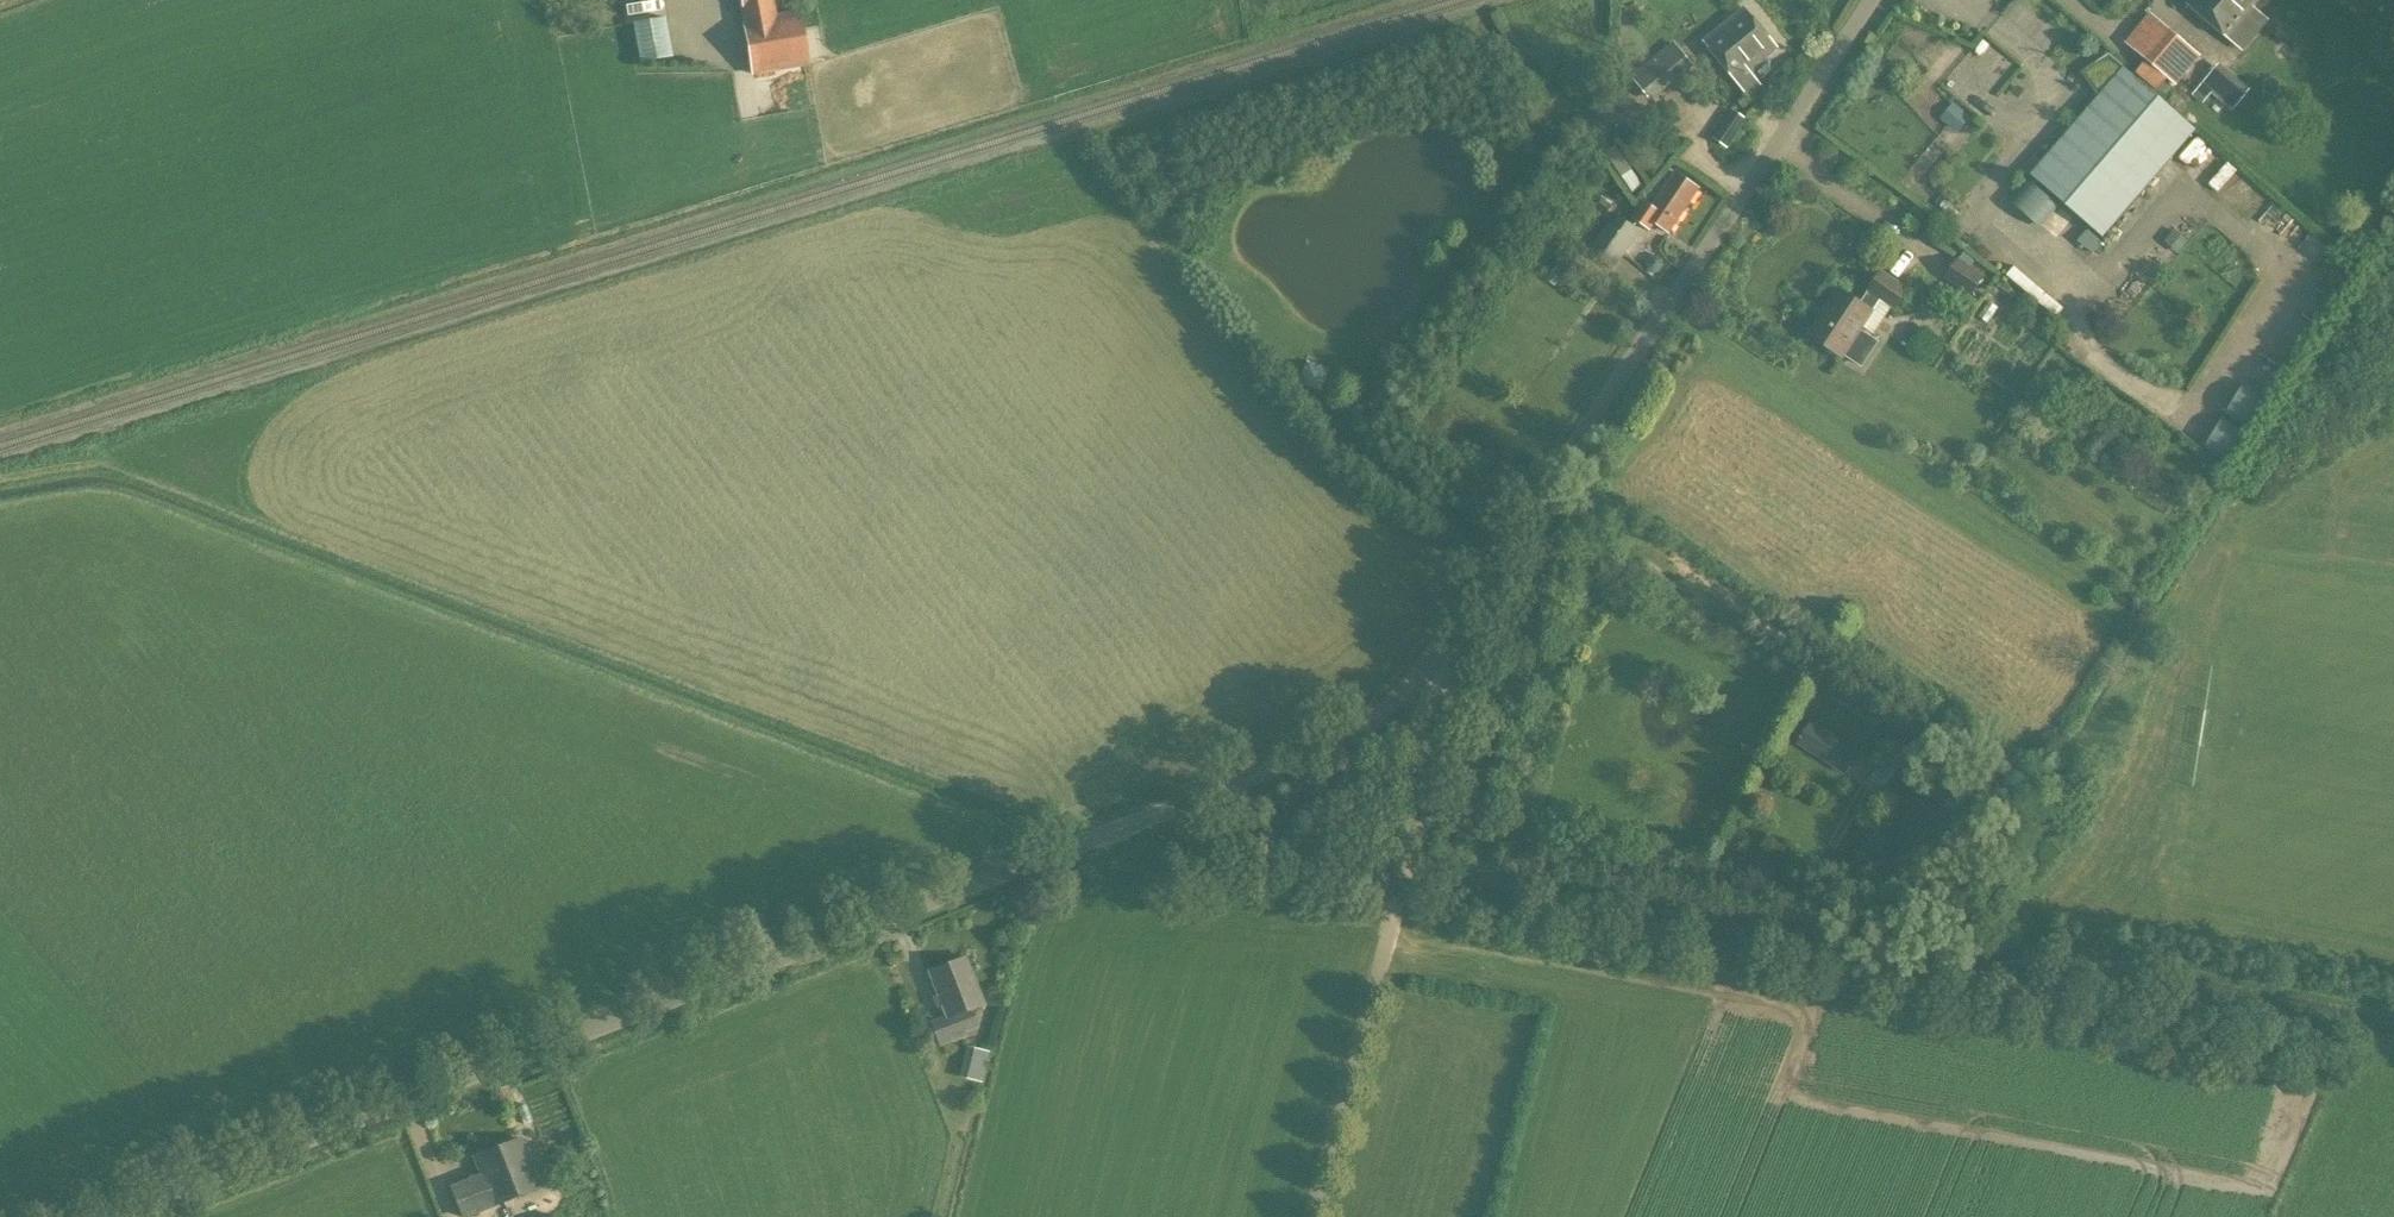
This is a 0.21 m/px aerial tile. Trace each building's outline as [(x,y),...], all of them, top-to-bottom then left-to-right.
[(752,76),(809,66),(799,12),(776,16),(773,0),(739,0),(752,76)] [(2261,0),(2191,0),(2188,3),(2228,38),(2261,0)] [(1762,86),(1749,70),(1776,48),(1744,9),(1704,41),(1737,81),(1735,82),(1748,98),(1762,86)] [(671,57),(664,18),(632,24),(639,63),(671,57)] [(2201,56),(2166,28),(2141,58),(2176,87),(2201,56)] [(1651,101),(1694,66),(1674,42),(1632,77),(1651,101)] [(2223,101),(2216,110),(2226,119),(2252,90),(2220,63),(2194,91),(2205,101),(2212,92),(2223,101)] [(2196,130),(2123,67),(2029,174),(2102,238),(2196,130)] [(1942,121),(1963,132),(1973,114),(1952,103),(1942,121)] [(1727,148),(1743,123),(1730,113),(1713,139),(1727,148)] [(1675,173),(1652,206),(1644,200),(1632,218),(1650,230),(1655,224),(1669,233),(1698,189),(1675,173)] [(1641,231),(1613,213),(1588,251),(1614,269),(1641,231)] [(1985,277),(1958,258),(1943,278),(1971,297),(1985,277)] [(2049,309),(2058,300),(2019,265),(2010,275),(2049,309)] [(1882,274),(1861,306),(1839,291),(1828,308),(1829,309),(1810,338),(1843,360),(1845,357),(1862,368),(1879,341),(1862,331),(1882,301),(1896,310),(1908,292),(1882,274)] [(2245,389),(2232,416),(2254,426),(2266,399),(2245,389)] [(2227,421),(2210,447),(2231,460),(2248,435),(2227,421)] [(1796,744),(1837,771),(1842,764),(1849,768),(1859,752),(1811,721),(1796,744)] [(1885,789),(1916,740),(1901,730),(1870,780),(1885,789)] [(978,1027),(971,1009),(983,1004),(964,958),(927,973),(945,1016),(929,1022),(939,1048),(968,1036),(966,1032),(978,1027)] [(966,1046),(962,1062),(984,1067),(985,1067),(989,1052),(988,1052),(966,1046)] [(480,1174),(449,1186),(461,1216),(464,1216),(492,1206),(539,1188),(520,1139),(473,1157),(480,1174)]
